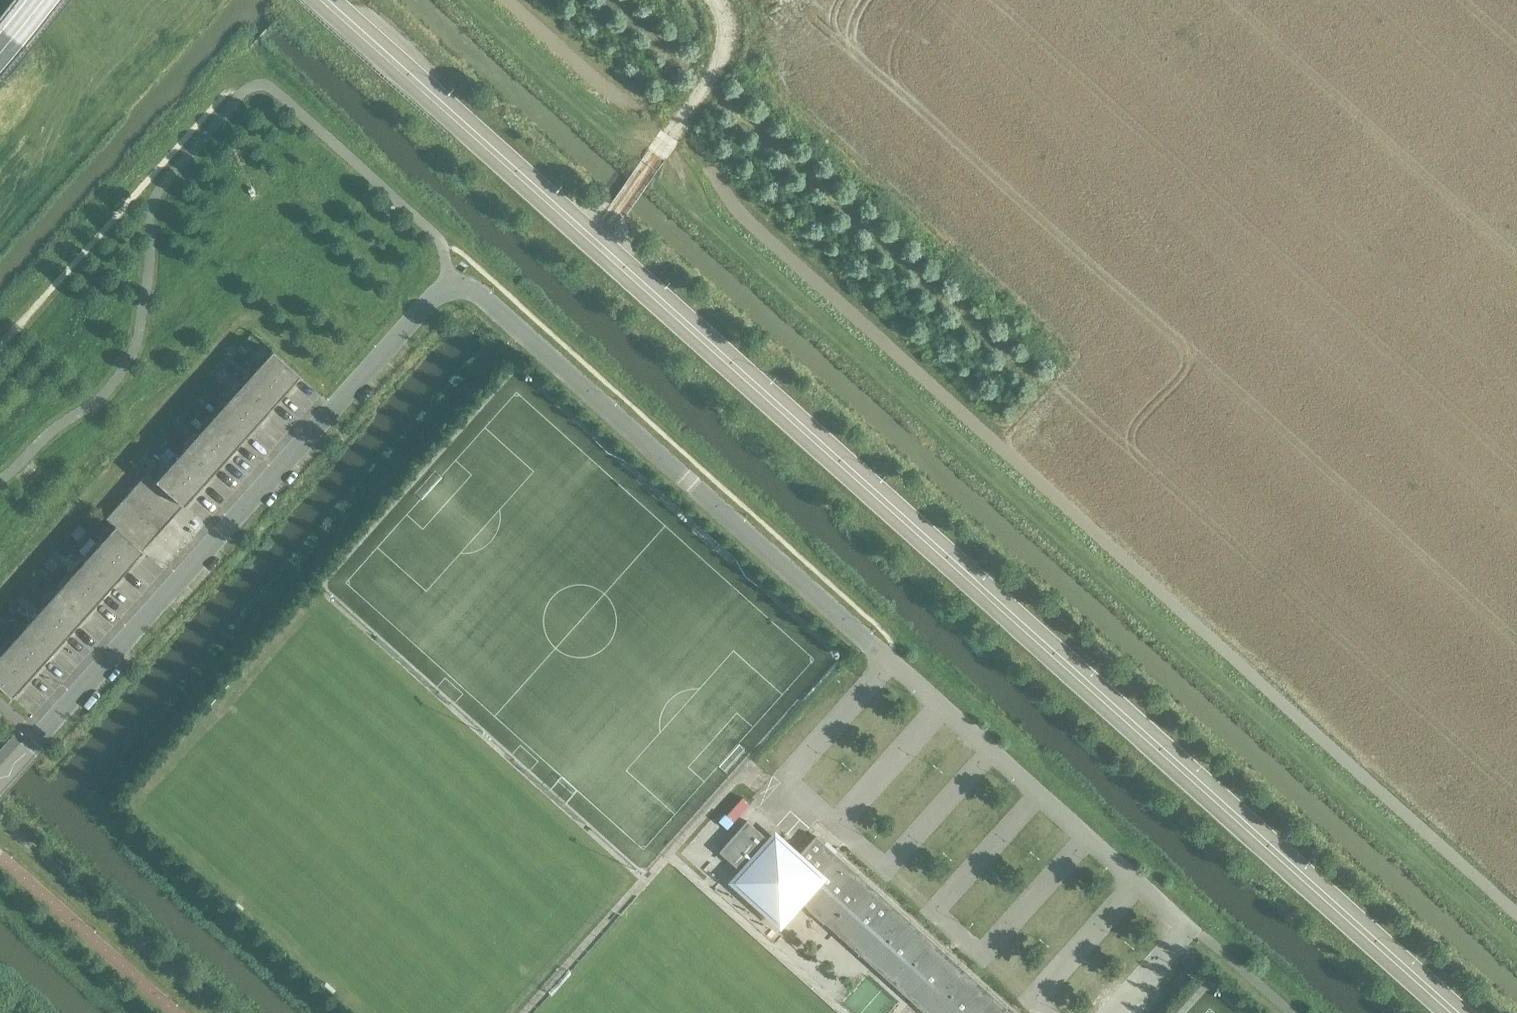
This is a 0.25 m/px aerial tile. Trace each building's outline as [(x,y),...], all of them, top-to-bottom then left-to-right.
[(299,374),(271,349),(154,480),(147,471),(122,499),(157,532),(299,374)] [(122,499),(105,517),(114,524),(0,651),(0,686),(11,695),(157,532),(122,499)] [(815,835),(796,856),(774,836),(770,841),(746,820),(718,851),(742,872),(734,881),(779,922),(798,900),(925,1012),(1001,1012),(1007,1007),(815,835)]
